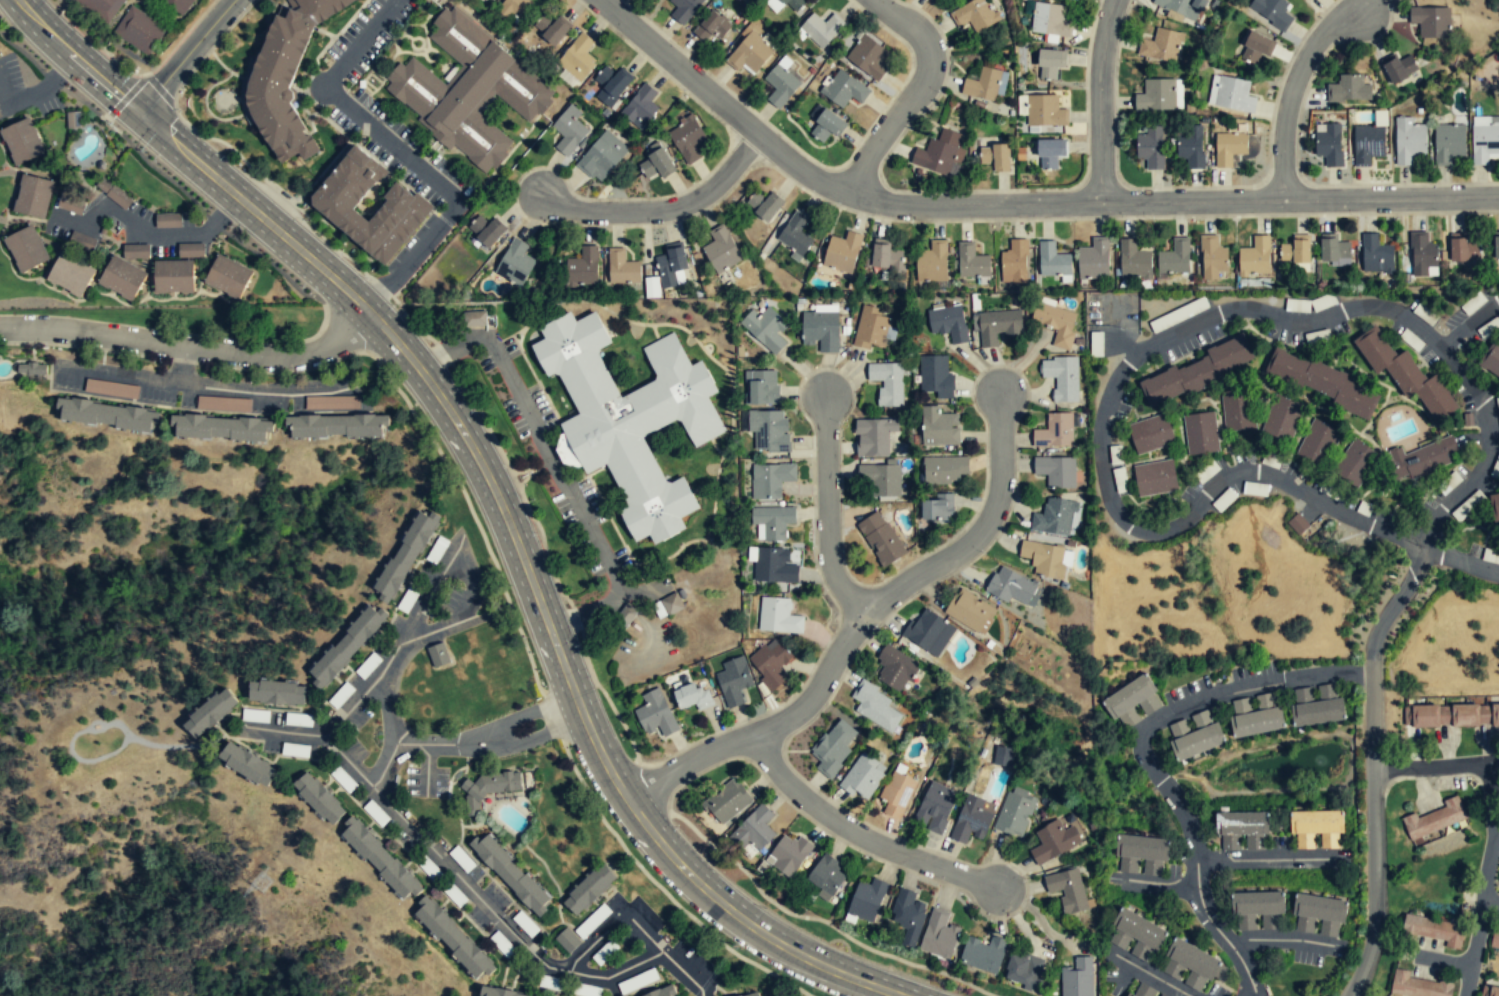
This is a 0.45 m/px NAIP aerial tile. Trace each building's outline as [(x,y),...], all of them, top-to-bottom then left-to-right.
[(106,24),(127,0),(77,0),(106,24)] [(184,17),(195,0),(158,0),(184,17)] [(358,0),(287,0),(290,6),(286,16),(274,12),(245,100),(279,164),(294,156),(304,159),(319,152),(292,101),(294,95),(291,90),(312,24),(358,0)] [(499,10),(519,24),(533,3),(528,0),(506,0),(499,10)] [(668,1),(677,8),(670,16),(683,27),(705,0),(669,0),(668,1)] [(794,14),(806,2),(804,0),(768,0),(765,3),(776,14),(785,5),(794,14)] [(986,0),(972,0),(948,15),(958,30),(968,24),(974,35),(998,21),(986,0)] [(1206,0),(1154,0),(1152,5),(1197,23),(1206,0)] [(1249,11),(1285,32),(1293,18),(1284,13),(1289,4),(1282,0),(1256,0),(1249,11)] [(1032,3),(1030,34),(1066,37),(1069,6),(1032,3)] [(553,93),(452,4),(425,35),(462,67),(445,85),(410,55),(382,88),(450,148),(453,144),(488,175),(514,144),(479,113),(496,94),(528,122),(553,93)] [(150,56),(167,27),(130,6),(113,36),(150,56)] [(1449,39),(1449,9),(1408,9),(1408,26),(1419,26),(1419,39),(1449,39)] [(700,45),(731,38),(724,13),(694,20),(700,45)] [(824,23),(814,13),(799,29),(821,51),(846,25),(834,14),(824,23)] [(558,14),(552,21),(544,15),(532,29),(556,47),(573,25),(558,14)] [(1140,40),(1137,57),(1177,64),(1183,34),(1155,29),(1153,43),(1140,40)] [(774,53),(752,31),(724,60),(737,73),(744,66),(752,74),(774,53)] [(595,43),(582,32),(557,61),(581,82),(597,63),(586,53),(595,43)] [(1271,39),(1249,32),(1239,60),(1262,67),(1271,39)] [(888,51),(862,34),(845,60),(878,82),(890,64),(883,59),(888,51)] [(1066,52),(1038,52),(1038,82),(1057,82),(1057,69),(1066,69),(1066,52)] [(1418,76),(1412,55),(1383,63),(1389,84),(1418,76)] [(763,80),(776,91),(768,100),(779,110),(801,85),(785,70),(791,63),(784,57),(763,80)] [(602,87),(595,98),(611,110),(634,78),(619,67),(615,73),(605,66),(594,81),(602,87)] [(851,98),(860,105),(871,91),(839,68),(821,94),(843,110),(851,98)] [(964,79),(961,96),(996,102),(1001,71),(980,68),(978,82),(964,79)] [(1338,76),(1339,85),(1326,85),(1327,103),(1370,101),(1370,85),(1364,86),(1363,75),(1338,76)] [(1249,82),(1217,76),(1211,107),(1253,114),(1256,98),(1247,97),(1249,82)] [(1144,94),(1134,94),(1134,112),(1176,111),(1175,80),(1144,81),(1144,94)] [(651,102),(658,94),(646,83),(620,113),(641,132),(660,111),(651,102)] [(1068,110),(1057,110),(1057,96),(1025,96),(1025,126),(1068,126),(1068,110)] [(563,137),(554,148),(568,159),(589,132),(574,120),(580,112),(569,104),(551,128),(563,137)] [(824,142),(829,134),(838,139),(848,123),(823,109),(810,134),(824,142)] [(80,110),(67,111),(68,128),(81,127),(80,110)] [(688,166),(702,156),(695,146),(707,138),(692,115),(666,132),(688,166)] [(30,116),(1,130),(17,165),(33,158),(47,151),(30,116)] [(1471,118),(1473,166),(1489,165),(1489,158),(1498,157),(1498,117),(1471,118)] [(1395,118),(1395,166),(1411,166),(1411,156),(1425,156),(1425,126),(1412,126),(1412,118),(1395,118)] [(1315,133),(1315,157),(1325,157),(1325,168),(1341,168),(1342,125),(1325,124),(1325,133),(1315,133)] [(1435,126),(1435,167),(1452,167),(1452,157),(1463,157),(1463,126),(1435,126)] [(1162,127),(1145,127),(1145,135),(1135,135),(1135,160),(1145,160),(1145,171),(1161,171),(1162,127)] [(1178,160),(1188,160),(1188,170),(1202,170),(1202,127),(1178,127),(1178,160)] [(1353,166),(1370,166),(1370,157),(1383,157),(1383,127),(1353,127),(1353,166)] [(938,140),(930,138),(926,151),(915,148),(910,165),(951,177),(959,149),(957,149),(961,134),(942,128),(938,140)] [(629,148),(604,130),(577,167),(602,185),(629,148)] [(1215,135),(1215,168),(1231,168),(1231,155),(1246,155),(1246,135),(1215,135)] [(1066,158),(1066,140),(1038,140),(1038,170),(1057,170),(1057,158),(1066,158)] [(1010,143),(980,143),(980,163),(991,163),(991,171),(1010,171),(1010,143)] [(309,202),(385,265),(433,208),(401,181),(369,220),(355,208),(387,170),(356,145),(309,202)] [(637,164),(646,179),(656,172),(662,180),(676,170),(661,148),(637,164)] [(23,173),(14,211),(46,218),(55,181),(23,173)] [(132,195),(108,184),(102,196),(126,208),(132,195)] [(765,198),(757,191),(745,204),(767,223),(785,202),(772,190),(765,198)] [(802,231),(809,220),(795,210),(776,241),(803,258),(815,238),(802,231)] [(180,227),(180,213),(154,213),(154,227),(180,227)] [(487,224),(479,215),(466,228),(488,249),(507,230),(494,217),(487,224)] [(6,238),(24,272),(51,258),(33,224),(6,238)] [(708,232),(714,242),(702,248),(716,275),(743,261),(725,224),(708,232)] [(69,243),(90,252),(95,242),(73,232),(69,243)] [(862,235),(846,232),(844,241),(830,237),(822,267),(852,275),(862,235)] [(1410,276),(1437,277),(1437,244),(1428,244),(1428,233),(1411,233),(1410,276)] [(1393,246),(1378,246),(1378,234),(1362,234),(1362,274),(1393,274),(1393,246)] [(1269,276),(1269,235),(1252,236),(1252,248),(1238,248),(1238,276),(1269,276)] [(1227,248),(1217,248),(1217,236),(1200,236),(1200,280),(1218,280),(1218,273),(1227,273),(1227,248)] [(1077,278),(1108,278),(1108,237),(1091,237),(1091,248),(1077,248),(1077,278)] [(1189,273),(1189,237),(1173,237),(1173,250),(1158,250),(1158,273),(1189,273)] [(1337,243),(1337,237),(1320,237),(1320,264),(1350,264),(1350,243),(1337,243)] [(528,245),(512,238),(495,275),(523,287),(534,261),(524,256),(528,245)] [(1150,250),(1137,250),(1136,239),(1119,239),(1119,278),(1151,278),(1150,250)] [(1480,239),(1449,239),(1449,262),(1480,262),(1480,239)] [(1000,251),(1000,284),(1026,284),(1026,240),(1010,240),(1010,251),(1000,251)] [(930,251),(916,251),(916,282),(947,282),(947,241),(930,241),(930,251)] [(1054,241),(1038,241),(1038,276),(1071,276),(1071,253),(1054,253),(1054,241)] [(1280,241),(1280,263),(1310,263),(1310,241),(1280,241)] [(890,250),(890,244),(873,242),(871,269),(901,272),(903,252),(890,250)] [(177,243),(178,257),(202,257),(202,243),(177,243)] [(958,278),(990,278),(990,257),(974,257),(974,243),(958,243),(958,278)] [(147,244),(121,244),(122,258),(147,258),(147,244)] [(566,286),(598,286),(598,247),(580,247),(580,259),(566,259),(566,286)] [(609,283),(640,283),(640,262),(624,262),(624,248),(609,248),(609,283)] [(654,254),(661,289),(680,285),(678,272),(688,270),(684,248),(654,254)] [(83,297),(97,269),(63,251),(47,281),(83,297)] [(206,279),(241,297),(255,270),(221,252),(206,279)] [(134,301),(142,287),(149,273),(116,254),(100,282),(134,301)] [(157,259),(157,291),(196,290),(195,258),(157,259)] [(644,298),(658,297),(657,276),(643,277),(644,298)] [(1068,351),(1077,313),(1036,304),(1032,325),(1057,330),(1053,348),(1068,351)] [(961,305),(927,311),(931,336),(949,333),(951,345),(967,343),(961,305)] [(876,316),(877,310),(862,306),(853,344),(881,352),(889,319),(876,316)] [(774,358),(787,344),(777,334),(786,324),(769,307),(758,318),(752,311),(740,324),(774,358)] [(486,311),(464,311),(464,325),(486,325),(486,311)] [(1021,312),(977,314),(978,349),(999,348),(999,336),(1022,335),(1021,312)] [(802,313),(802,345),(819,345),(819,354),(838,353),(838,313),(802,313)] [(696,509),(689,477),(660,483),(650,437),(676,418),(694,443),(723,437),(706,361),(693,364),(675,337),(646,343),(655,385),(622,393),(595,354),(608,345),(601,314),(575,319),(572,317),(540,324),(544,338),(532,345),(579,412),(563,423),(557,453),(566,467),(588,471),(613,466),(630,540),(650,536),(652,539),(686,532),(682,518),(696,509)] [(1406,352),(1396,358),(1377,327),(1353,341),(1375,376),(1387,369),(1405,400),(1416,393),(1436,425),(1459,411),(1437,375),(1425,382),(1406,352)] [(1138,383),(1149,409),(1257,363),(1246,337),(1138,383)] [(1494,341),(1479,364),(1498,377),(1498,344),(1494,341)] [(1274,352),(1264,379),(1371,417),(1381,390),(1274,352)] [(954,375),(948,375),(948,357),(920,357),(920,393),(937,393),(937,399),(954,399),(954,375)] [(1078,404),(1077,359),(1040,359),(1041,379),(1052,379),(1052,404),(1078,404)] [(18,364),(18,376),(47,376),(47,364),(18,364)] [(903,408),(902,364),(867,365),(867,382),(879,382),(879,408),(903,408)] [(777,405),(777,371),(746,371),(746,405),(777,405)] [(1223,393),(1224,432),(1255,431),(1254,392),(1223,393)] [(63,407),(62,414),(154,427),(155,420),(159,421),(161,411),(59,395),(57,406),(63,407)] [(359,409),(359,395),(304,396),(304,410),(359,409)] [(250,398),(197,396),(197,409),(249,412),(250,398)] [(1264,434),(1294,442),(1303,405),(1273,398),(1264,434)] [(922,407),(922,447),(959,447),(959,416),(939,416),(939,407),(922,407)] [(748,432),(754,432),(754,453),(790,453),(790,419),(783,419),(783,412),(748,412),(748,432)] [(178,424),(178,430),(270,436),(270,430),(274,430),(275,419),(172,413),(172,423),(178,424)] [(294,426),(294,433),(386,432),(385,424),(390,424),(390,413),(287,414),(287,425),(294,426)] [(1213,413),(1183,417),(1188,457),(1218,453),(1213,413)] [(1073,415),(1046,415),(1046,431),(1032,431),(1032,448),(1073,448),(1073,415)] [(1128,425),(1135,455),(1173,447),(1166,416),(1128,425)] [(1313,420),(1297,456),(1325,468),(1340,431),(1313,420)] [(856,457),(889,457),(889,432),(898,432),(898,421),(856,421),(856,457)] [(1393,456),(1400,480),(1451,466),(1448,455),(1456,452),(1452,439),(1393,456)] [(1380,454),(1353,440),(1335,475),(1361,489),(1380,454)] [(969,476),(969,458),(923,458),(923,484),(961,484),(961,476),(969,476)] [(1076,458),(1033,458),(1033,476),(1046,476),(1046,490),(1076,490),(1076,458)] [(1176,492),(1171,462),(1134,467),(1139,498),(1176,492)] [(796,482),(796,465),(751,465),(751,500),(782,500),(781,482),(796,482)] [(857,466),(858,482),(869,482),(869,498),(900,497),(900,466),(857,466)] [(1490,521),(1498,520),(1498,492),(1487,494),(1490,521)] [(954,522),(954,497),(922,497),(922,522),(954,522)] [(1070,537),(1075,502),(1046,498),(1043,515),(1032,513),(1030,531),(1070,537)] [(795,525),(795,508),(751,509),(751,526),(758,526),(758,542),(785,542),(785,525),(795,525)] [(440,520),(421,509),(374,586),(392,597),(440,520)] [(856,523),(882,567),(906,553),(880,509),(856,523)] [(1291,525),(1301,532),(1306,524),(1296,518),(1291,525)] [(436,563),(449,541),(440,535),(426,558),(436,563)] [(1060,580),(1064,548),(1021,542),(1019,558),(1033,560),(1031,576),(1060,580)] [(799,583),(798,565),(788,566),(788,549),(752,549),(752,583),(799,583)] [(1031,611),(1042,587),(998,566),(986,590),(1031,611)] [(983,637),(998,611),(959,588),(943,614),(983,637)] [(652,604),(660,619),(684,607),(676,591),(652,604)] [(804,616),(791,615),(791,599),(760,598),(758,632),(803,633),(804,616)] [(614,619),(624,628),(638,611),(627,603),(614,619)] [(386,617),(370,604),(309,670),(326,684),(386,617)] [(949,622),(918,608),(904,640),(935,654),(949,622)] [(771,691),(787,679),(779,668),(792,658),(776,636),(747,659),(771,691)] [(427,647),(434,667),(450,661),(443,642),(427,647)] [(920,665),(884,645),(875,662),(882,666),(876,678),(903,694),(920,665)] [(380,660),(373,654),(357,671),(364,677),(380,660)] [(727,708),(747,702),(743,689),(753,686),(743,655),(722,662),(725,672),(716,674),(727,708)] [(1100,701),(1112,723),(1141,706),(1145,714),(1161,705),(1145,676),(1100,701)] [(306,685),(252,680),(250,699),(305,704),(306,685)] [(894,734),(903,715),(888,707),(893,697),(860,680),(851,698),(859,702),(854,713),(894,734)] [(675,687),(678,711),(713,706),(711,688),(697,690),(697,685),(675,687)] [(1342,723),(1339,685),(1289,689),(1292,727),(1342,723)] [(184,724),(197,738),(239,701),(227,686),(184,724)] [(659,729),(662,738),(678,731),(660,687),(640,696),(644,706),(634,710),(644,735),(659,729)] [(1284,731),(1278,692),(1228,700),(1234,739),(1284,731)] [(1498,726),(1498,704),(1403,706),(1403,727),(1498,726)] [(1226,744),(1211,709),(1165,729),(1181,764),(1226,744)] [(814,767),(830,780),(853,752),(846,747),(857,733),(838,717),(811,752),(820,759),(814,767)] [(268,786),(278,770),(231,740),(221,756),(229,761),(228,763),(268,786)] [(1010,749),(995,750),(995,765),(1010,765),(1010,749)] [(863,803),(888,771),(864,752),(839,784),(863,803)] [(295,784),(333,824),(346,811),(308,771),(295,784)] [(901,822),(917,782),(892,772),(880,801),(887,803),(882,814),(901,822)] [(480,795),(522,791),(520,774),(463,779),(466,816),(482,815),(480,795)] [(754,799),(733,777),(702,805),(722,827),(754,799)] [(941,835),(959,793),(931,781),(913,823),(941,835)] [(1035,795),(1007,787),(995,831),(1024,839),(1035,795)] [(985,801),(966,795),(950,839),(966,845),(970,835),(984,840),(993,815),(982,811),(985,801)] [(1444,806),(1402,820),(1409,841),(1467,821),(1458,795),(1442,801),(1444,806)] [(775,817),(762,803),(728,837),(751,859),(777,833),(768,824),(775,817)] [(1341,812),(1291,812),(1292,849),(1342,849),(1341,812)] [(1217,813),(1217,850),(1268,850),(1268,814),(1217,813)] [(358,818),(342,834),(406,899),(421,885),(358,818)] [(1084,842),(1074,825),(1063,831),(1058,820),(1034,833),(1041,846),(1029,852),(1037,868),(1084,842)] [(470,848),(537,918),(554,902),(486,831),(470,848)] [(1411,839),(1413,846),(1441,838),(1439,831),(1411,839)] [(792,841),(783,835),(764,861),(791,879),(815,846),(798,833),(792,841)] [(1117,872),(1165,877),(1169,840),(1120,836),(1117,872)] [(830,900),(849,872),(824,854),(805,882),(830,900)] [(618,878),(601,861),(561,902),(577,918),(618,878)] [(1047,895),(1059,892),(1064,916),(1088,911),(1079,869),(1043,877),(1047,895)] [(874,923),(888,885),(873,879),(870,885),(859,881),(845,920),(855,923),(857,917),(874,923)] [(899,889),(889,924),(906,929),(901,944),(916,948),(928,906),(915,902),(917,894),(899,889)] [(1233,893),(1233,930),(1284,931),(1284,894),(1233,893)] [(1296,894),(1291,931),(1342,938),(1347,901),(1296,894)] [(427,895),(417,905),(422,909),(415,916),(477,979),(484,973),(488,977),(497,968),(427,895)] [(952,914),(932,908),(919,951),(951,961),(962,928),(949,924),(952,914)] [(1153,963),(1168,931),(1121,909),(1112,927),(1121,931),(1114,946),(1153,963)] [(1414,917),(1409,937),(1460,947),(1464,927),(1414,917)] [(1498,950),(1498,930),(1493,929),(1490,948),(1498,950)] [(517,950),(498,932),(489,940),(508,959),(517,950)] [(959,962),(996,976),(1009,941),(991,934),(988,944),(968,937),(959,962)] [(1174,939),(1159,971),(1200,990),(1206,977),(1221,984),(1230,965),(1174,939)] [(1044,960),(1012,951),(1004,982),(1037,990),(1044,960)] [(1093,958),(1074,958),(1074,969),(1060,969),(1060,995),(1093,995),(1093,958)] [(1448,985),(1409,978),(1410,972),(1394,970),(1390,995),(1397,995),(1446,995),(1448,985)] [(1159,993),(1160,991),(1136,980),(1128,995),(1165,995),(1159,993)] [(482,995),(532,995),(484,986),(482,995)] [(670,987),(646,995),(673,995),(670,987)] [(1483,987),(1481,995),(1498,995),(1498,990),(1483,987)]
